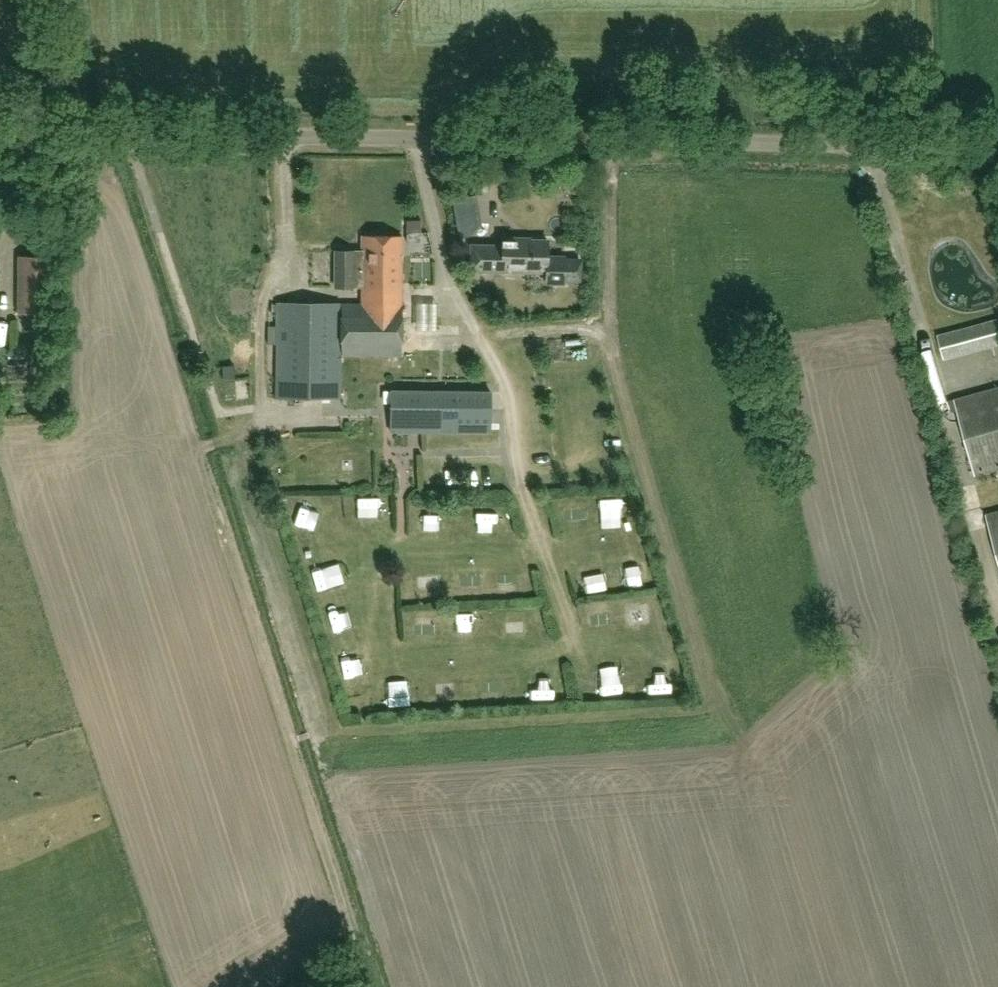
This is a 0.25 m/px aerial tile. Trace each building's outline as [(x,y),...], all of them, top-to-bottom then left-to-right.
[(473,195),(450,199),(458,239),(470,237),(479,224),(473,195)] [(421,220),(407,220),(407,232),(421,232),(421,220)] [(402,356),(403,321),(399,321),(400,238),(360,238),(360,252),(335,252),(335,288),(360,289),(360,305),(276,304),(276,398),(340,398),(340,356),(402,356)] [(582,257),(547,256),(547,241),(520,240),(520,238),(501,238),(501,246),(471,245),(470,270),(546,272),(545,283),(581,283),(582,257)] [(17,256),(17,313),(51,313),(51,256),(17,256)] [(435,261),(419,260),(418,281),(434,282),(435,261)] [(997,350),(997,326),(946,340),(951,362),(997,350)] [(389,391),(390,432),(489,434),(489,392),(389,391)] [(355,499),(345,519),(366,530),(377,511),(355,499)] [(507,571),(508,592),(531,591),(530,570),(507,571)] [(444,574),(424,573),(423,596),(443,597),(444,574)] [(596,613),(616,611),(615,600),(595,601),(596,613)] [(453,610),(454,632),(478,631),(477,609),(453,610)] [(342,655),(346,679),(369,675),(364,651),(342,655)] [(679,672),(656,673),(657,697),(680,696),(679,672)] [(610,675),(610,694),(629,695),(630,675),(610,675)]
